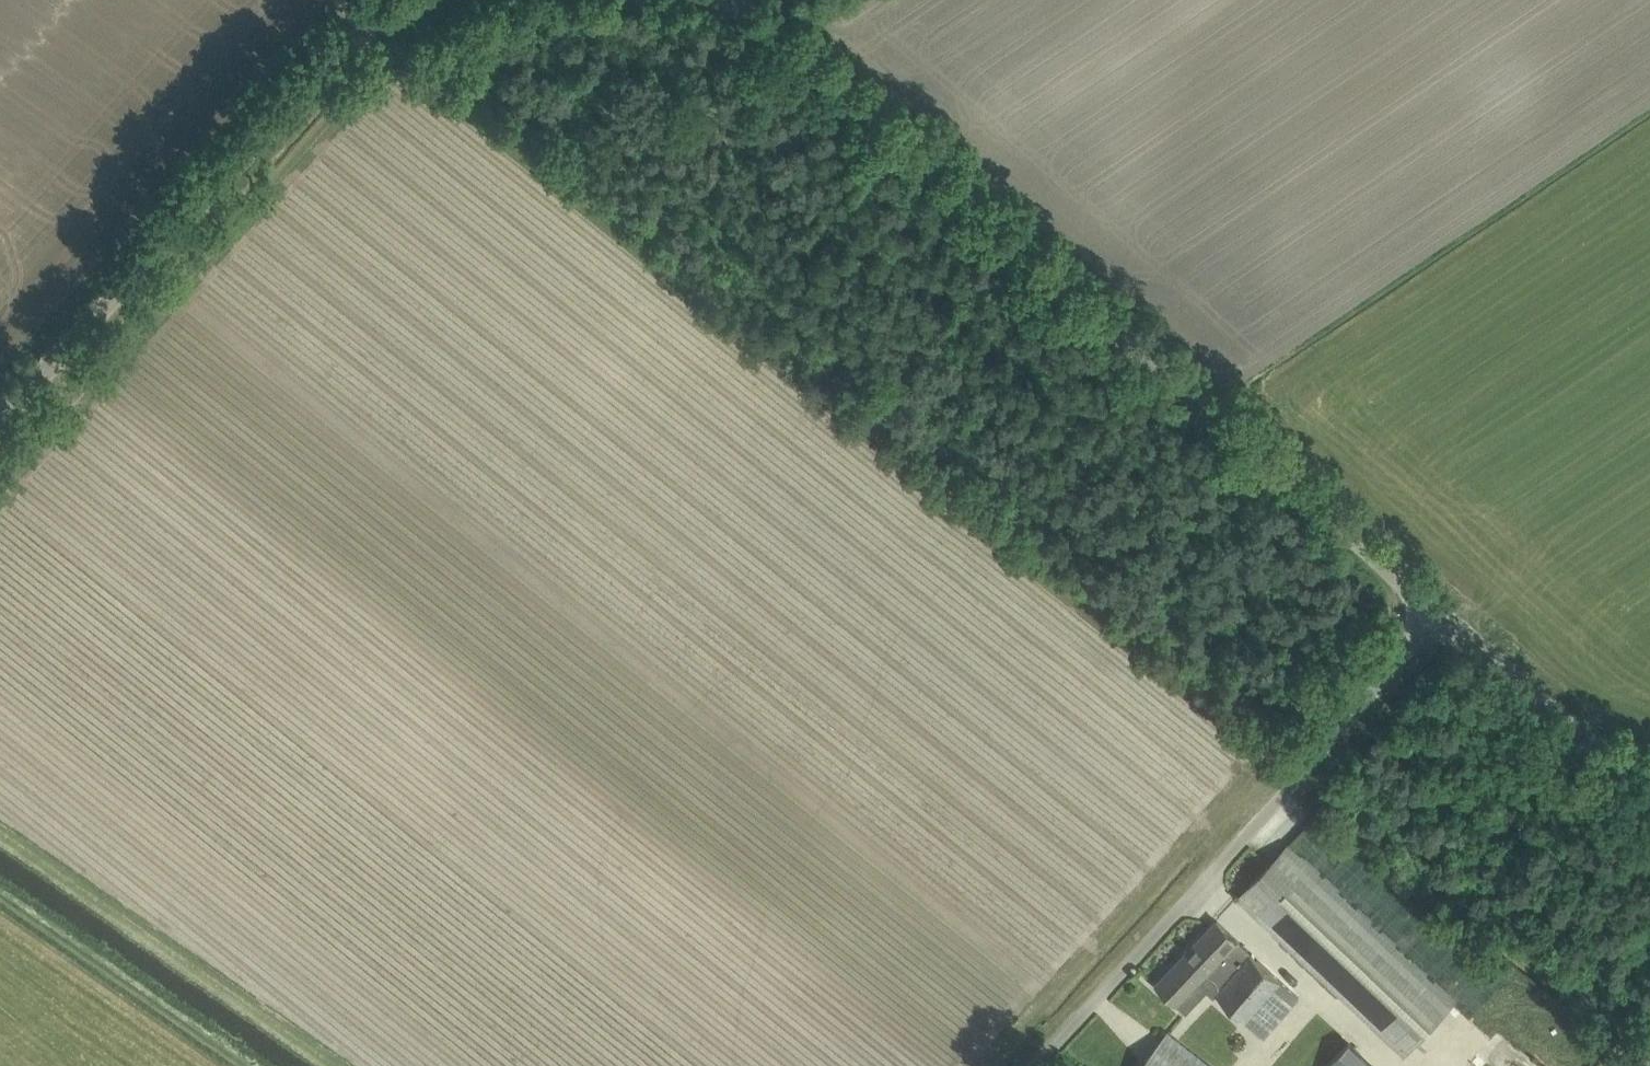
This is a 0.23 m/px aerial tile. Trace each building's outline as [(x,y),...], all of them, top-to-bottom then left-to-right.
[(1455,1002),(1374,926),(1290,844),(1238,898),(1404,1055),(1455,1002)] [(1217,920),(1187,952),(1222,986),(1252,955),(1248,951),(1248,950),(1233,935),(1217,920)] [(1187,952),(1157,984),(1172,999),(1187,1013),(1208,990),(1213,996),(1216,993),(1222,986),(1187,952)] [(1222,986),(1216,993),(1217,993),(1264,1037),(1270,1031),(1299,998),(1252,955),(1222,986)] [(1168,1031),(1141,1065),(1212,1065),(1168,1031)] [(1349,1042),(1326,1065),(1375,1065),(1349,1042)]
